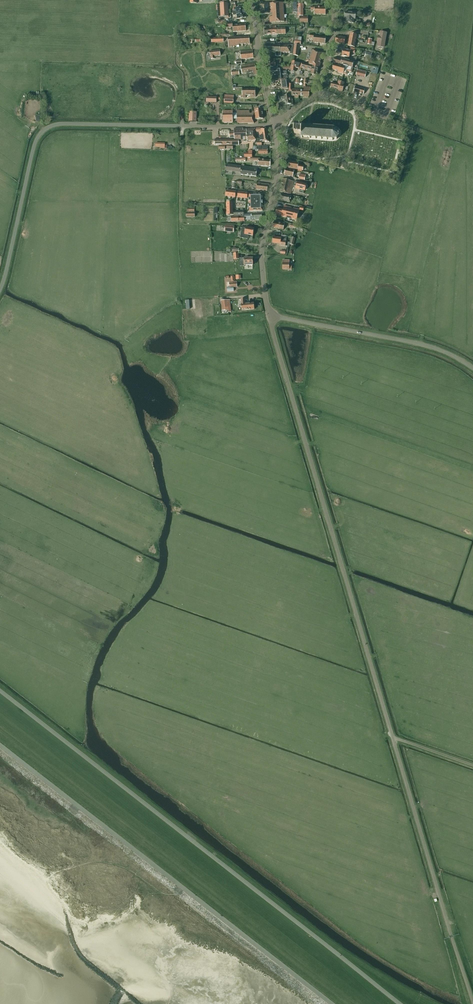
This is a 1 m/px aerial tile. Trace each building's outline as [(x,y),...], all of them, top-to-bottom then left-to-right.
[(284,22),(283,2),(269,3),(269,11),(268,3),(260,4),(261,14),(273,13),(274,17),(269,17),(270,23),(284,22)] [(227,3),(220,3),(221,16),(228,16),(227,3)] [(237,19),(246,17),(244,7),(236,8),(236,11),(234,12),(234,15),(237,14),(237,19)] [(345,12),(344,18),(345,18),(345,22),(353,23),(354,19),(355,19),(356,13),(345,12)] [(380,26),(387,28),(390,15),(383,14),(380,26)] [(232,23),(229,24),(227,24),(228,28),(233,27),(233,32),(246,31),(245,24),(232,25),(232,23)] [(387,32),(380,31),(378,39),(378,38),(377,41),(378,41),(377,46),(384,48),(387,32)] [(350,33),(349,40),(348,45),(348,46),(355,47),(357,35),(350,33)] [(325,44),(326,37),(314,35),(310,34),(309,38),(314,38),(313,42),(325,44)] [(239,45),(250,44),(249,36),(228,38),(228,48),(233,47),(232,46),(239,46),(239,45)] [(348,45),(349,40),(345,39),(346,37),(336,36),(335,42),(348,45)] [(293,54),(294,45),(274,45),(275,43),(265,42),(266,52),(275,52),(275,56),(281,56),(281,52),(290,52),(290,54),(293,54)] [(355,53),(356,49),(350,48),(349,50),(343,49),(342,56),(349,57),(350,52),(355,53)] [(220,55),(220,50),(210,51),(211,59),(215,59),(214,56),(220,55)] [(241,59),(254,58),(253,50),(239,52),(239,55),(241,55),(241,59)] [(322,60),(324,53),(313,50),(309,64),(313,65),(311,74),(317,76),(319,67),(320,67),(321,63),(320,63),(321,60),(322,60)] [(343,65),(352,68),(354,62),(342,59),(341,60),(334,58),(333,63),(343,65)] [(301,63),(292,61),(291,66),(291,71),(292,71),(292,72),(294,72),(295,72),(296,68),(300,69),(301,63)] [(257,71),(255,64),(245,65),(247,73),(253,72),(254,75),(258,74),(257,71)] [(343,74),(347,75),(347,71),(351,72),(352,68),(343,65),(343,67),(333,64),(332,69),(338,71),(337,72),(343,74)] [(239,72),(240,71),(239,66),(236,67),(237,70),(231,71),(232,75),(239,75),(239,72)] [(282,90),(288,89),(287,81),(288,80),(286,71),(282,72),(280,72),(279,68),(269,69),(271,83),(281,81),(282,81),(282,83),(281,83),(282,90)] [(330,87),(338,89),(338,90),(342,92),(344,86),(344,85),(344,82),(338,81),(338,84),(332,82),(330,87)] [(289,83),(289,88),(290,88),(290,91),(292,91),(292,95),(295,95),(295,97),(299,98),(299,96),(299,89),(292,89),(292,83),(289,83)] [(299,89),(299,96),(304,96),(303,98),(308,98),(308,97),(308,96),(309,96),(309,93),(309,91),(310,91),(310,87),(306,87),(305,83),(304,83),(304,87),(304,89),(299,89)] [(365,89),(355,86),(354,92),(363,95),(365,89)] [(256,97),(255,89),(242,89),(242,95),(241,95),(241,98),(245,98),(246,95),(250,95),(250,97),(256,97)] [(234,95),(224,95),(224,103),(233,104),(234,95)] [(290,95),(283,96),(279,97),(279,100),(284,99),(285,105),(291,104),(291,106),(293,105),(292,98),(291,99),(290,95)] [(237,114),(233,114),(233,118),(234,118),(235,118),(237,118),(237,123),(254,123),(254,119),(256,119),(263,118),(262,109),(255,110),(255,112),(252,112),(252,114),(249,114),(249,111),(237,111),(237,114)] [(233,111),(223,111),(223,122),(225,122),(233,122),(233,118),(233,114),(233,111)] [(333,126),(333,127),(328,127),(328,126),(327,126),(327,127),(322,126),(322,125),(322,126),(317,126),(317,125),(316,125),(316,126),(311,125),(311,124),(310,125),(304,125),(304,124),(303,124),(303,125),(302,125),(302,127),(295,126),(294,133),(301,134),(301,136),(302,137),(301,137),(302,138),(302,137),(309,137),(309,138),(310,138),(310,137),(315,138),(315,139),(315,138),(320,138),(320,139),(321,139),(321,138),(326,139),(326,140),(327,140),(327,139),(332,139),(332,140),(333,139),(335,138),(336,139),(337,139),(336,138),(338,136),(339,136),(338,135),(338,132),(340,132),(339,131),(338,132),(337,129),(338,128),(337,128),(337,129),(334,127),(334,126),(333,126)] [(214,139),(214,145),(238,145),(238,142),(247,141),(252,141),(255,140),(256,137),(255,132),(255,128),(255,129),(243,130),(243,128),(234,129),(234,132),(229,132),(229,138),(234,138),(234,139),(233,139),(214,139)] [(260,128),(255,128),(255,132),(260,132),(260,136),(268,136),(267,129),(260,129),(260,128)] [(268,136),(260,136),(260,139),(257,139),(257,145),(262,145),(262,142),(269,142),(268,136)] [(267,154),(268,149),(267,146),(261,146),(261,147),(258,147),(258,154),(267,154)] [(260,158),(256,158),(251,158),(251,161),(258,161),(258,165),(270,166),(271,160),(260,159),(260,158)] [(302,170),(303,166),(298,165),(299,162),(290,161),(288,168),(297,169),(302,170)] [(256,176),(257,168),(242,166),(241,170),(241,174),(256,176)] [(294,170),(286,168),(284,175),(295,177),(295,173),(294,173),(294,170)] [(291,194),(294,181),(282,179),(281,183),(283,183),(283,186),(281,185),(279,192),(291,194)] [(306,184),(298,182),(297,182),(294,181),(293,185),(297,186),(296,188),(300,189),(299,192),(304,193),(304,190),(305,190),(306,184)] [(249,194),(249,212),(262,211),(262,204),(262,201),(262,194),(249,194)] [(290,202),(292,196),(281,194),(279,200),(290,202)] [(277,208),(275,215),(286,217),(286,218),(287,218),(291,219),(290,219),(291,219),(297,220),(299,209),(293,208),(293,209),(291,209),(291,208),(284,206),(283,209),(277,208)] [(283,230),(285,223),(274,221),(272,227),(283,230)] [(242,227),(241,232),(240,238),(248,239),(248,235),(253,236),(254,228),(246,227),(246,228),(242,227)] [(273,236),(272,243),(280,244),(280,245),(285,246),(286,241),(286,237),(282,236),(281,237),(273,236)] [(244,258),(239,258),(240,266),(245,266),(245,265),(253,265),(253,258),(244,258)] [(292,269),(292,265),(289,265),(289,260),(283,260),(283,269),(292,269)] [(229,287),(227,287),(227,291),(234,291),(233,287),(237,287),(237,281),(235,281),(234,276),(231,276),(231,281),(231,282),(229,282),(229,287)] [(242,310),(254,309),(254,303),(245,303),(245,299),(241,299),(242,310)] [(229,312),(231,312),(230,300),(221,300),(222,311),(228,310),(229,312)]
